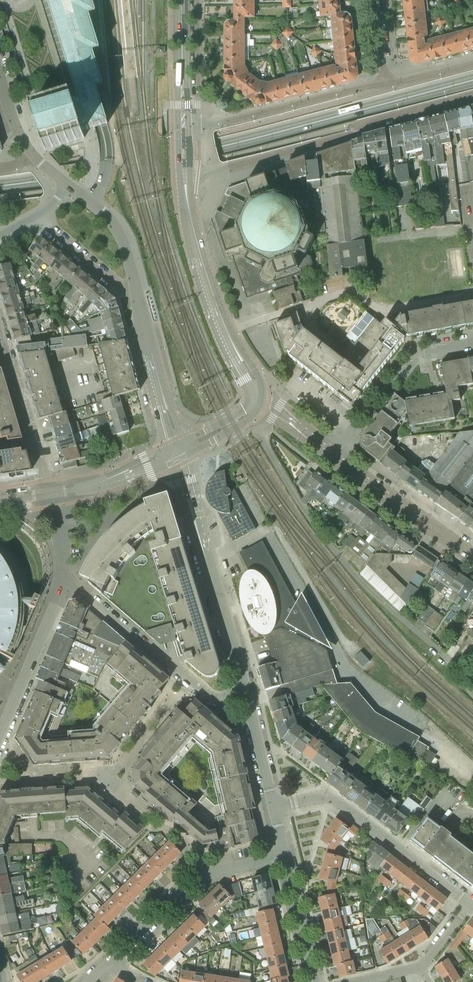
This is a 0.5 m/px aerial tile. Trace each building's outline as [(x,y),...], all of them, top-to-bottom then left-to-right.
[(90,16),(97,13),(92,0),(48,0),(79,100),(73,102),(83,131),(101,126),(108,123),(97,89),(104,86),(93,52),(100,50),(90,16)] [(425,13),(425,12),(429,11),(428,0),(412,0),(404,1),(405,15),(425,13)] [(330,16),(341,14),(339,3),(319,4),(321,18),(330,16)] [(235,21),(245,21),(245,19),(255,18),(255,12),(255,5),(235,5),(235,21)] [(406,27),(427,25),(425,13),(405,15),(406,27)] [(332,28),(352,26),(351,16),(347,14),(341,14),(330,16),(332,28)] [(225,36),(245,36),(245,21),(235,21),(228,21),(225,24),(225,36)] [(408,41),(425,39),(425,38),(428,37),(427,25),(406,27),(408,41)] [(333,40),(354,38),(352,26),(332,28),(333,40)] [(472,50),(472,29),(464,31),(470,51),(472,50)] [(458,54),(470,51),(464,31),(452,34),(458,54)] [(446,57),(458,54),(452,34),(440,37),(446,57)] [(225,47),(245,46),(245,36),(225,36),(225,47)] [(433,61),(446,57),(440,37),(428,41),(428,45),(425,45),(414,63),(415,63),(416,63),(417,63),(418,63),(432,59),(433,61)] [(335,53),(355,51),(354,38),(333,40),(335,53)] [(413,62),(414,63),(425,45),(425,39),(408,41),(409,49),(410,48),(412,59),(412,60),(412,61),(413,62)] [(225,60),(245,60),(245,46),(225,47),(225,60)] [(336,65),(355,64),(357,64),(355,51),(335,53),(336,65)] [(225,81),(247,70),(245,66),(245,60),(225,60),(225,81)] [(356,76),(356,75),(355,64),(336,65),(355,79),(356,78),(356,77),(356,76)] [(355,79),(336,65),(323,68),(329,89),(341,86),(341,84),(353,81),(353,80),(354,80),(355,79)] [(317,92),(329,89),(323,68),(311,72),(317,92)] [(225,81),(241,94),(254,77),(249,74),(247,70),(225,81)] [(305,95),(317,92),(311,72),(299,75),(305,95)] [(291,99),(305,95),(299,75),(285,78),(291,99)] [(254,77),(241,94),(259,107),(265,82),(259,81),(254,77)] [(279,102),(291,99),(285,78),(274,81),(279,102)] [(259,107),(279,102),(274,81),(268,83),(265,82),(259,107)] [(85,138),(83,131),(73,102),(53,109),(34,115),(45,150),(85,138)] [(460,132),(463,147),(470,146),(469,140),(472,139),(472,126),(471,108),(458,112),(460,132)] [(456,133),(460,132),(458,112),(444,115),(452,146),(458,144),(456,133)] [(435,148),(437,165),(438,168),(440,184),(448,183),(451,211),(459,210),(458,200),(457,186),(452,146),(444,115),(444,114),(428,118),(429,120),(435,148)] [(435,166),(437,165),(435,148),(429,120),(416,122),(423,156),(424,162),(425,168),(426,168),(428,183),(437,181),(435,166)] [(409,160),(423,156),(416,122),(406,125),(406,124),(403,125),(403,126),(402,126),(407,159),(408,158),(409,160)] [(392,184),(393,190),(395,208),(402,207),(413,206),(410,183),(408,166),(407,159),(402,126),(390,129),(394,162),(395,162),(397,183),(392,184)] [(385,172),(391,172),(385,130),(375,133),(379,167),(384,167),(385,172)] [(373,168),(379,167),(375,133),(363,137),(363,139),(367,160),(372,160),(373,168)] [(364,237),(356,170),(362,169),(362,170),(368,169),(367,160),(363,139),(353,142),(333,149),(317,155),(318,163),(330,279),(343,277),(342,269),(357,267),(358,275),(368,274),(364,237)] [(305,158),(293,162),(286,165),(287,168),(289,168),(298,200),(299,200),(302,202),(303,203),(306,202),(305,199),(299,180),(307,178),(306,164),(305,158)] [(307,178),(314,238),(314,240),(319,280),(330,279),(318,163),(306,164),(306,169),(307,178)] [(307,254),(314,240),(314,238),(308,235),(309,234),(308,234),(309,231),(308,228),(311,227),(303,203),(302,202),(299,200),(298,200),(289,168),(287,168),(230,188),(229,190),(227,190),(223,198),(229,201),(222,214),(217,211),(214,216),(214,218),(215,219),(228,256),(234,255),(234,256),(233,256),(247,298),(272,290),(276,301),(301,293),(300,291),(296,292),(294,287),(295,286),(295,287),(312,285),(310,271),(311,271),(313,264),(311,257),(306,255),(306,254),(307,254)] [(433,228),(445,227),(443,209),(431,211),(433,228)] [(431,211),(422,212),(424,228),(433,228),(431,211)] [(422,212),(414,213),(415,229),(424,228),(422,212)] [(26,265),(30,271),(50,245),(40,237),(29,251),(30,252),(31,251),(35,254),(26,265)] [(45,263),(49,266),(60,253),(50,245),(30,271),(35,275),(45,263)] [(46,281),(50,285),(70,261),(60,253),(49,266),(54,270),(46,281)] [(64,279),(69,282),(80,269),(70,261),(50,285),(55,290),(64,279)] [(30,271),(26,265),(21,267),(13,269),(11,263),(0,266),(0,280),(23,273),(29,271),(30,271)] [(67,304),(69,302),(89,277),(80,269),(69,282),(73,286),(65,296),(65,297),(62,300),(67,304)] [(19,287),(17,281),(25,279),(23,273),(0,280),(0,286),(2,293),(19,287)] [(83,295),(88,298),(99,285),(89,277),(69,302),(74,306),(83,295)] [(93,304),(95,306),(107,292),(99,285),(88,298),(78,310),(84,314),(93,304)] [(5,304),(35,295),(34,291),(29,293),(29,291),(20,293),(19,287),(2,293),(5,304)] [(101,312),(118,307),(116,300),(107,292),(95,306),(96,306),(101,312)] [(276,301),(279,310),(304,302),(301,293),(276,301)] [(9,316),(26,311),(24,305),(32,303),(32,301),(36,300),(35,295),(5,304),(9,316)] [(451,329),(465,326),(472,325),(472,303),(462,305),(447,307),(443,308),(443,307),(433,309),(433,310),(432,310),(418,312),(403,315),(401,316),(393,325),(407,337),(422,334),(436,331),(451,329)] [(90,327),(121,318),(118,307),(101,312),(101,313),(102,316),(88,320),(90,327)] [(13,329),(42,319),(41,315),(36,317),(36,314),(28,317),(26,311),(9,316),(13,329)] [(363,393),(407,337),(393,325),(385,320),(382,324),(375,319),(354,343),(334,327),(328,335),(345,349),(339,357),(308,332),(308,333),(304,330),(298,312),(283,317),(285,321),(275,324),(280,339),(285,353),(288,352),(291,354),(289,356),(335,393),(336,392),(338,394),(337,395),(351,406),(352,407),(361,395),(362,392),(363,393)] [(56,350),(73,348),(88,346),(87,335),(71,318),(65,326),(61,326),(62,338),(48,340),(48,343),(33,345),(31,336),(16,340),(20,354),(46,352),(56,350)] [(106,333),(124,329),(121,318),(90,327),(92,332),(94,333),(105,329),(106,333)] [(16,340),(31,336),(33,336),(31,329),(39,327),(39,325),(44,323),(42,319),(13,329),(16,340)] [(109,343),(127,340),(124,329),(106,333),(109,343)] [(104,363),(131,356),(127,340),(109,343),(99,344),(104,363)] [(56,350),(59,361),(76,356),(73,348),(56,350)] [(61,404),(55,382),(46,352),(20,354),(30,389),(39,420),(49,417),(49,418),(67,412),(65,403),(61,404)] [(108,378),(135,370),(131,356),(104,363),(108,378)] [(410,427),(455,419),(452,401),(461,400),(458,387),(464,386),(472,384),(472,382),(469,362),(469,358),(468,358),(468,359),(460,361),(441,364),(442,370),(439,371),(440,377),(443,376),(446,394),(431,397),(430,395),(425,396),(425,398),(417,400),(417,397),(411,399),(411,401),(405,402),(407,413),(410,427)] [(119,396),(136,391),(141,390),(135,370),(108,378),(112,391),(95,395),(97,403),(103,401),(103,402),(120,397),(119,396)] [(11,413),(1,379),(0,379),(0,434),(16,429),(11,413)] [(396,475),(407,461),(393,450),(395,448),(389,443),(392,440),(389,437),(407,413),(405,402),(395,394),(361,437),(360,438),(360,439),(360,441),(359,442),(359,444),(360,445),(361,447),(361,448),(362,449),(363,450),(382,465),(396,475)] [(106,412),(123,407),(120,397),(103,402),(106,412)] [(99,427),(126,418),(123,407),(106,412),(107,414),(97,417),(99,427)] [(53,430),(71,424),(69,421),(75,419),(72,411),(67,412),(49,418),(53,430)] [(118,435),(130,431),(126,418),(99,427),(101,432),(111,429),(113,436),(114,435),(118,434),(118,435)] [(56,439),(74,434),(72,429),(80,427),(78,422),(71,424),(53,430),(56,439)] [(60,453),(77,446),(76,442),(84,440),(81,431),(74,434),(56,439),(60,453)] [(436,504),(472,457),(472,431),(460,432),(456,438),(450,445),(449,446),(415,490),(436,504)] [(415,490),(449,446),(443,441),(429,460),(428,459),(422,461),(417,468),(405,482),(415,490)] [(77,467),(79,467),(77,460),(97,454),(95,449),(80,454),(79,450),(84,449),(83,444),(77,446),(60,453),(65,469),(72,467),(72,468),(77,466),(77,467)] [(11,479),(30,476),(23,452),(18,453),(17,450),(0,453),(0,481),(11,479)] [(472,502),(472,457),(436,504),(459,520),(472,502)] [(405,482),(417,468),(407,461),(396,475),(405,482)] [(307,504),(313,497),(327,478),(317,471),(315,474),(309,470),(299,485),(308,492),(303,499),(307,504)] [(213,503),(234,541),(256,529),(234,489),(227,492),(225,471),(224,471),(221,472),(218,473),(214,476),(211,479),(210,481),(208,483),(207,485),(207,488),(206,492),(206,496),(207,498),(208,501),(210,504),(213,503)] [(313,497),(322,504),(337,486),(327,478),(313,497)] [(334,508),(335,506),(346,493),(337,486),(322,504),(320,507),(324,510),(326,507),(331,511),(334,508)] [(335,506),(334,508),(342,514),(354,499),(346,493),(335,506)] [(144,527),(174,518),(170,505),(168,503),(167,501),(165,500),(162,499),(160,499),(157,499),(155,500),(154,499),(150,501),(151,502),(146,504),(139,508),(144,527)] [(339,518),(347,524),(362,505),(354,499),(342,514),(339,517),(339,518)] [(471,528),(472,526),(472,502),(459,520),(471,528)] [(355,530),(355,529),(370,511),(362,505),(347,524),(344,527),(348,531),(351,527),(355,530)] [(171,633),(173,632),(176,631),(144,527),(139,508),(133,512),(125,518),(119,523),(115,527),(111,531),(103,539),(99,545),(94,551),(90,558),(86,565),(83,570),(81,576),(91,580),(90,583),(89,584),(154,640),(159,638),(157,634),(161,633),(162,633),(170,630),(171,633)] [(364,535),(367,532),(378,517),(370,511),(355,529),(361,534),(364,535)] [(350,548),(368,566),(376,553),(381,546),(393,529),(378,517),(367,532),(371,535),(366,542),(362,539),(365,536),(364,535),(361,534),(357,539),(350,548)] [(221,668),(221,667),(221,666),(220,663),(176,518),(174,518),(144,527),(176,631),(173,632),(181,656),(183,655),(186,663),(187,662),(202,675),(204,676),(205,677),(208,677),(210,678),(213,677),(215,676),(217,675),(219,673),(220,671),(221,668)] [(11,522),(10,521),(0,532),(0,534),(11,522)] [(330,535),(334,541),(341,531),(336,528),(330,535)] [(393,529),(381,546),(390,552),(396,544),(402,535),(393,529)] [(351,535),(344,544),(345,544),(350,548),(357,539),(351,535)] [(410,551),(412,552),(417,545),(402,535),(396,544),(398,545),(396,547),(405,553),(406,551),(408,553),(410,551)] [(303,594),(297,604),(265,547),(263,542),(240,553),(250,573),(247,574),(245,577),(244,580),(243,583),(242,589),(242,593),(242,599),(244,605),(245,609),(247,615),(250,621),(251,624),(254,627),(256,630),(260,632),(263,633),(265,634),(267,634),(282,629),(321,648),(318,643),(334,651),(303,594)] [(412,556),(431,569),(438,559),(419,547),(412,556)] [(21,600),(20,592),(19,588),(18,583),(16,579),(13,571),(10,564),(7,560),(4,556),(0,550),(0,656),(10,661),(20,637),(37,598),(31,596),(29,600),(21,600)] [(425,583),(435,590),(451,568),(441,561),(430,578),(429,577),(425,583)] [(406,588),(400,598),(368,566),(362,574),(402,612),(407,605),(408,606),(411,600),(418,589),(409,583),(406,588)] [(445,586),(449,589),(460,574),(451,568),(435,590),(440,593),(445,586)] [(449,599),(454,602),(469,580),(460,574),(449,589),(454,592),(449,599)] [(467,600),(472,593),(472,583),(469,580),(454,602),(458,605),(463,598),(467,600)] [(467,600),(462,609),(466,612),(472,603),(472,604),(472,593),(467,600)] [(61,622),(94,636),(97,629),(103,622),(88,609),(89,609),(77,599),(70,600),(61,622)] [(417,617),(426,624),(435,611),(426,604),(417,617)] [(425,625),(434,631),(444,617),(435,611),(426,624),(425,625)] [(56,633),(89,647),(94,636),(61,622),(56,633)] [(94,636),(89,647),(113,657),(121,647),(126,641),(103,622),(97,629),(94,636)] [(266,690),(281,686),(333,669),(327,651),(321,648),(282,629),(267,634),(271,646),(269,646),(270,651),(272,650),(276,662),(259,667),(266,690)] [(106,665),(113,657),(89,647),(56,633),(51,645),(46,656),(65,664),(65,663),(75,668),(88,673),(99,677),(101,673),(104,668),(105,666),(106,665)] [(170,679),(163,673),(126,641),(121,647),(113,657),(106,665),(107,666),(116,673),(113,676),(124,685),(150,705),(162,692),(160,690),(170,679)] [(361,652),(354,658),(362,667),(363,668),(368,663),(370,661),(361,652)] [(42,667),(60,675),(70,679),(78,682),(80,676),(63,668),(65,664),(46,656),(42,667)] [(56,687),(72,694),(74,690),(65,686),(67,683),(58,680),(60,675),(42,667),(37,679),(41,681),(56,687)] [(34,695),(50,702),(56,687),(41,681),(34,695)] [(416,763),(418,764),(429,747),(418,741),(420,737),(376,712),(351,683),(338,684),(321,685),(357,728),(364,733),(416,763)] [(89,726),(115,749),(152,707),(150,705),(124,685),(89,726)] [(109,757),(115,749),(89,726),(72,728),(60,729),(59,728),(59,726),(73,694),(72,694),(56,687),(50,702),(44,716),(37,731),(27,755),(35,766),(99,761),(98,758),(109,757)] [(300,705),(307,702),(305,698),(315,695),(313,687),(284,697),(270,701),(274,712),(300,704),(300,705)] [(28,710),(44,716),(50,702),(34,695),(28,710)] [(213,757),(243,750),(240,737),(196,699),(184,713),(202,729),(194,738),(194,739),(212,754),(213,757)] [(277,723),(297,717),(295,711),(301,709),(300,705),(300,704),(274,712),(277,723)] [(165,777),(168,774),(195,744),(192,741),(194,739),(194,738),(202,729),(184,713),(178,708),(139,754),(142,757),(132,769),(133,786),(145,795),(159,777),(165,777)] [(22,725),(37,731),(44,716),(28,710),(22,725)] [(285,740),(297,724),(299,724),(297,717),(277,723),(282,738),(285,740)] [(303,754),(315,738),(309,733),(315,726),(311,723),(305,731),(293,746),(303,754)] [(285,740),(293,746),(305,731),(297,724),(285,740)] [(16,739),(27,755),(37,731),(22,725),(16,739)] [(303,754),(313,761),(324,745),(321,742),(315,738),(303,754)] [(313,761),(322,768),(334,752),(324,745),(313,761)] [(332,775),(346,756),(343,753),(336,749),(334,752),(322,768),(332,775)] [(214,780),(248,773),(243,750),(213,757),(209,758),(214,780)] [(430,751),(422,763),(429,767),(436,755),(430,751)] [(327,782),(337,789),(353,767),(359,759),(349,752),(346,756),(332,775),(327,782)] [(337,789),(346,796),(358,780),(352,776),(357,770),(353,767),(337,789)] [(222,816),(256,807),(248,773),(214,780),(222,816)] [(346,796),(356,803),(375,778),(373,777),(371,781),(369,779),(370,776),(365,773),(364,775),(362,774),(358,780),(346,796)] [(173,819),(190,798),(193,795),(168,774),(165,777),(159,777),(145,795),(142,799),(170,822),(173,819)] [(356,803),(365,810),(382,789),(384,786),(375,778),(356,803)] [(66,812),(66,789),(65,786),(0,791),(0,793),(15,816),(66,812)] [(126,849),(144,828),(125,812),(120,818),(116,815),(118,812),(89,787),(66,789),(66,812),(67,817),(79,816),(100,834),(103,830),(126,849)] [(365,810),(376,818),(392,796),(382,789),(365,810)] [(6,844),(6,840),(16,818),(15,816),(0,793),(0,845),(6,844)] [(419,806),(424,810),(435,797),(430,793),(428,796),(426,795),(419,806)] [(468,794),(463,803),(472,809),(472,797),(468,794)] [(376,818),(387,826),(401,807),(398,805),(400,802),(392,796),(376,818)] [(220,841),(217,830),(209,832),(209,830),(189,813),(198,803),(193,799),(192,800),(190,798),(173,819),(203,845),(220,841)] [(221,829),(236,825),(255,821),(252,809),(256,808),(256,807),(222,816),(218,817),(221,829)] [(387,826),(398,834),(412,816),(401,807),(387,826)] [(410,840),(423,850),(442,826),(430,816),(410,840)] [(356,834),(359,830),(352,824),(349,828),(337,819),(329,829),(343,839),(350,830),(356,834)] [(236,825),(240,845),(260,840),(255,821),(236,825)] [(222,849),(240,845),(236,825),(221,829),(217,830),(220,841),(222,849)] [(450,837),(453,833),(443,825),(442,826),(423,850),(472,889),(472,855),(450,837)] [(328,850),(337,852),(338,851),(335,849),(343,839),(329,829),(322,839),(329,844),(328,850)] [(378,870),(381,866),(390,854),(374,841),(366,852),(370,855),(366,860),(369,862),(368,862),(378,870)] [(160,851),(171,862),(181,853),(170,842),(160,851)] [(11,856),(32,855),(32,844),(6,844),(0,845),(0,858),(11,856)] [(324,866),(340,871),(343,857),(337,856),(337,852),(328,850),(324,866)] [(162,871),(171,862),(160,851),(151,860),(162,871)] [(381,866),(391,874),(400,862),(390,854),(381,866)] [(11,864),(11,856),(0,858),(0,867),(11,864)] [(153,881),(162,871),(151,860),(142,869),(153,881)] [(391,874),(400,881),(409,869),(400,862),(391,874)] [(8,874),(7,870),(9,870),(9,872),(21,870),(20,863),(18,864),(11,864),(0,867),(0,876),(8,874)] [(329,887),(336,888),(336,883),(340,871),(324,866),(321,878),(329,880),(329,887)] [(144,890),(153,881),(142,869),(132,879),(144,890)] [(400,881),(410,888),(419,876),(409,869),(400,881)] [(24,881),(24,876),(9,879),(8,874),(0,876),(0,886),(24,881)] [(256,892),(273,889),(270,875),(253,879),(256,892)] [(378,880),(383,884),(387,878),(382,875),(378,880)] [(410,888),(419,896),(428,884),(419,876),(410,888)] [(383,884),(388,887),(392,882),(387,878),(383,884)] [(134,899),(144,890),(132,879),(123,888),(134,899)] [(12,893),(26,890),(24,881),(0,886),(0,896),(12,893)] [(235,897),(241,896),(239,890),(238,883),(232,884),(235,897)] [(232,884),(224,889),(220,885),(210,895),(223,907),(231,899),(235,903),(242,901),(241,896),(235,897),(232,884)] [(419,896),(428,903),(438,891),(428,884),(419,896)] [(322,910),(338,906),(335,894),(336,888),(329,887),(327,896),(320,898),(322,910)] [(125,908),(134,899),(123,888),(114,897),(125,908)] [(273,889),(256,892),(260,907),(276,903),(273,889)] [(398,895),(402,898),(406,893),(401,890),(397,895),(398,895)] [(438,891),(428,903),(438,911),(447,899),(438,891)] [(25,900),(24,896),(13,898),(12,893),(0,896),(0,906),(25,900)] [(402,898),(406,902),(411,897),(406,893),(402,898)] [(213,917),(223,907),(210,895),(200,904),(206,910),(202,914),(212,925),(216,921),(213,917)] [(104,906),(116,917),(125,908),(114,897),(104,906)] [(16,912),(15,908),(23,906),(35,904),(34,899),(25,900),(0,906),(0,916),(16,912)] [(421,913),(425,908),(420,904),(416,910),(421,913)] [(107,926),(116,917),(104,906),(95,916),(97,918),(107,926)] [(325,921),(341,917),(348,915),(346,906),(339,908),(338,906),(322,910),(325,921)] [(425,908),(421,913),(425,917),(430,911),(425,908)] [(260,925),(276,921),(273,910),(257,914),(260,925)] [(235,919),(246,916),(245,911),(233,913),(235,919)] [(35,918),(35,916),(30,917),(29,912),(17,915),(16,912),(0,916),(0,923),(1,926),(35,918)] [(186,924),(196,935),(205,926),(194,916),(186,924)] [(3,935),(31,929),(30,924),(39,922),(38,917),(35,918),(1,926),(3,935)] [(328,932),(344,929),(341,917),(325,921),(328,932)] [(90,925),(102,937),(110,929),(107,926),(97,918),(90,925)] [(408,927),(413,924),(409,918),(404,921),(408,927)] [(468,934),(467,934),(472,938),(472,919),(472,918),(464,930),(468,934)] [(376,934),(381,931),(381,930),(374,919),(366,919),(369,938),(376,934)] [(262,936),(278,932),(276,921),(260,925),(262,936)] [(404,921),(399,924),(403,930),(408,927),(404,921)] [(195,936),(196,935),(186,924),(177,932),(192,947),(199,941),(195,936)] [(94,945),(102,937),(90,925),(82,933),(94,945)] [(421,925),(415,929),(411,931),(419,945),(429,938),(421,925)] [(381,931),(383,934),(387,940),(392,937),(392,936),(389,931),(386,926),(381,930),(381,931)] [(330,943),(346,940),(344,929),(328,932),(330,943)] [(460,943),(467,934),(468,934),(464,930),(463,930),(455,940),(460,943)] [(419,945),(411,931),(406,934),(400,938),(408,951),(419,945)] [(186,954),(192,947),(177,932),(169,940),(180,951),(181,950),(186,954)] [(265,947),(281,943),(278,932),(262,936),(265,947)] [(85,953),(94,945),(82,933),(73,941),(85,953)] [(387,940),(383,934),(378,937),(382,943),(387,940)] [(408,951),(400,938),(390,944),(398,957),(408,951)] [(172,959),(180,951),(169,940),(161,948),(172,959)] [(333,955),(349,951),(346,940),(330,943),(333,955)] [(454,951),(460,943),(455,940),(449,947),(450,947),(454,951)] [(267,958),(284,954),(281,943),(265,947),(267,958)] [(398,957),(390,944),(379,951),(387,964),(398,957)] [(71,961),(71,960),(63,948),(52,955),(60,968),(71,961)] [(164,967),(172,959),(161,948),(153,956),(164,967)] [(353,962),(352,961),(351,961),(349,951),(333,955),(336,966),(338,966),(353,962)] [(270,969),(286,965),(284,954),(267,958),(270,969)] [(49,975),(60,968),(52,955),(41,961),(49,975)] [(155,975),(164,967),(153,956),(145,964),(155,975)] [(442,977),(454,969),(448,959),(435,967),(442,977)] [(38,981),(49,975),(41,961),(30,968),(38,981)] [(355,973),(353,962),(338,966),(340,977),(355,973)] [(272,981),(287,977),(289,977),(286,965),(270,969),(272,979),(271,979),(272,981)] [(38,981),(30,968),(18,975),(23,981),(37,981),(38,981)] [(461,980),(454,969),(442,977),(445,981),(457,981),(461,980)] [(194,973),(183,971),(181,981),(193,981),(194,973)] [(206,975),(194,973),(193,981),(204,981),(206,975)]
